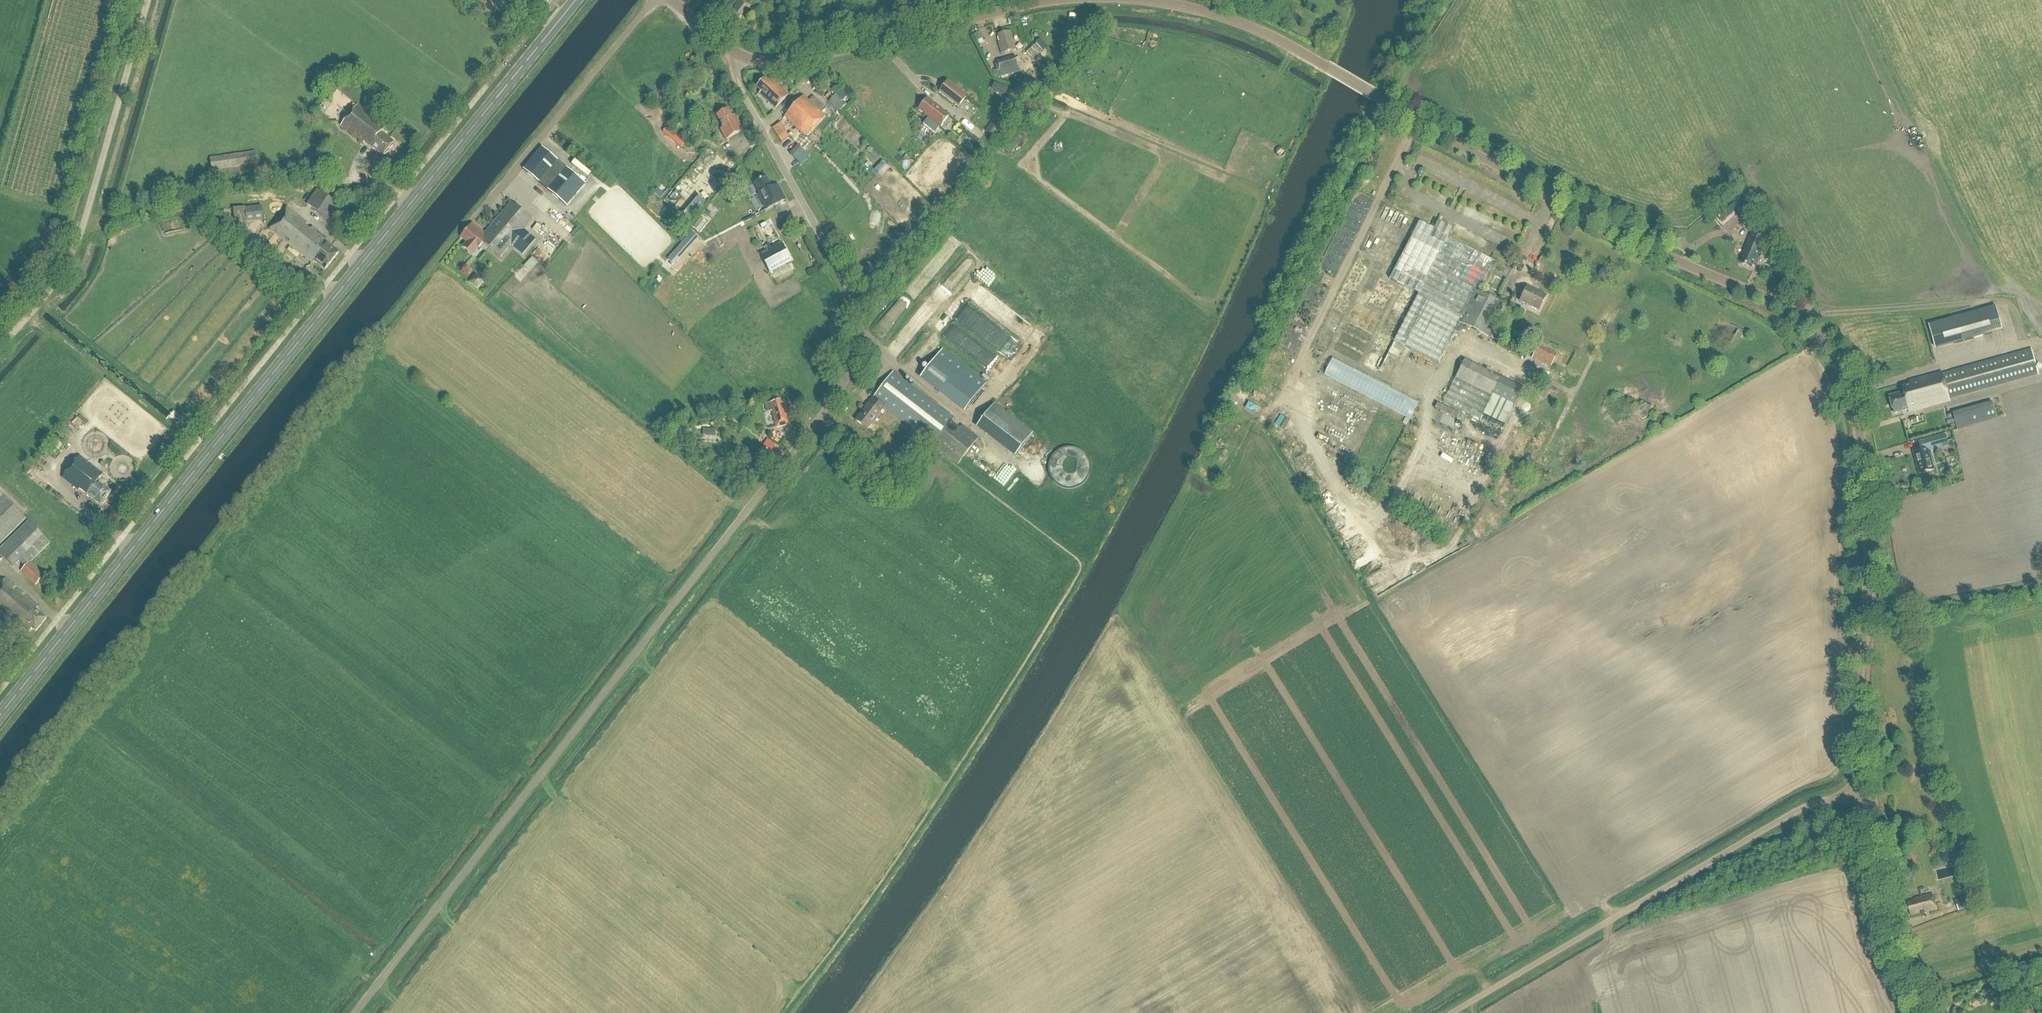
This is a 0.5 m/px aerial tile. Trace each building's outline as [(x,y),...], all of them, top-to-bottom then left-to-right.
[(731,15),(739,21),(743,15),(745,15),(750,7),(741,1),(731,15)] [(1001,54),(1015,50),(1010,32),(998,35),(1000,43),(998,43),(1001,54)] [(980,33),(974,35),(977,42),(983,39),(980,33)] [(1032,63),(1038,58),(1031,49),(1025,54),(1032,63)] [(1001,79),(1019,74),(1014,56),(997,61),(1001,79)] [(819,79),(822,77),(815,70),(812,73),(819,79)] [(1014,77),(1010,80),(1015,85),(1019,82),(1014,77)] [(771,84),(766,79),(759,87),(763,91),(760,94),(776,110),(789,97),(772,82),(771,84)] [(1034,91),(1036,84),(1024,80),(1021,87),(1034,91)] [(938,92),(958,108),(967,97),(947,81),(938,92)] [(994,84),(992,91),(1005,96),(1007,90),(994,84)] [(851,99),(843,93),(840,97),(837,95),(829,104),(840,113),(851,99)] [(806,137),(826,117),(804,97),(785,116),(806,137)] [(919,111),(927,117),(923,124),(935,133),(948,116),(927,100),(919,111)] [(383,159),(395,143),(383,133),(386,129),(358,107),(341,128),(364,146),(365,144),(383,159)] [(717,117),(723,129),(722,130),(727,141),(743,132),(737,120),(734,122),(728,111),(717,117)] [(1001,111),(985,131),(994,138),(1009,118),(1001,111)] [(790,137),(780,124),(773,129),(782,142),(790,137)] [(666,130),(663,133),(681,149),(684,146),(666,130)] [(1017,136),(1006,151),(1011,155),(1018,145),(1022,148),(1026,143),(1017,136)] [(796,161),(805,153),(798,146),(790,155),(796,161)] [(585,185),(542,148),(523,170),(567,207),(585,185)] [(210,159),(212,172),(258,165),(256,151),(210,159)] [(339,160),(328,156),(326,162),(325,164),(336,169),(339,160)] [(772,189),(767,178),(755,184),(760,194),(758,195),(765,211),(785,202),(778,186),(772,189)] [(1744,187),(1713,213),(1722,224),(1736,211),(1741,220),(1751,215),(1759,211),(1752,198),(1747,191),(1744,187)] [(328,220),(338,206),(317,191),(307,205),(328,220)] [(706,204),(699,198),(684,217),(692,223),(706,204)] [(501,258),(511,246),(522,256),(536,240),(524,230),(533,221),(515,206),(512,203),(486,234),(474,224),(473,225),(463,237),(462,239),(467,243),(463,247),(473,256),(484,243),(501,258)] [(235,224),(263,221),(262,206),(234,209),(235,224)] [(326,271),(338,254),(324,243),(326,241),(286,209),(269,229),(314,265),(316,262),(326,271)] [(703,220),(695,229),(699,232),(706,223),(703,220)] [(1418,223),(1389,279),(1398,283),(1419,294),(1394,341),(1411,350),(1438,363),(1454,332),(1459,323),(1463,326),(1493,341),(1499,330),(1493,327),(1504,305),(1475,290),(1476,289),(1481,291),(1496,263),(1491,260),(1452,240),(1447,238),(1433,231),(1418,223)] [(698,239),(692,234),(668,261),(674,267),(698,239)] [(1756,266),(1767,241),(1753,234),(1745,252),(1747,253),(1742,265),(1751,269),(1753,265),(1756,266)] [(791,262),(781,243),(760,254),(770,273),(777,269),(791,262)] [(1593,253),(1598,256),(1602,250),(1596,247),(1593,253)] [(931,265),(939,264),(938,256),(929,257),(931,265)] [(529,272),(537,262),(532,258),(524,267),(529,272)] [(917,278),(903,294),(909,300),(924,284),(917,278)] [(1367,292),(1365,298),(1381,303),(1384,293),(1385,293),(1386,289),(1373,286),(1371,293),(1367,292)] [(936,299),(941,290),(937,288),(932,296),(936,299)] [(1520,302),(1538,311),(1545,296),(1527,288),(1520,302)] [(1955,345),(2003,331),(1996,308),(1929,327),(1935,347),(1954,341),(1955,345)] [(1535,354),(1553,362),(1556,354),(1550,351),(1550,352),(1544,350),(1545,348),(1539,345),(1535,354)] [(964,413),(986,384),(943,350),(920,379),(964,413)] [(1949,400),(2039,376),(2032,350),(1942,374),(1942,373),(1909,382),(1910,385),(1902,387),(1904,393),(1890,397),(1894,414),(1908,410),(1909,413),(1950,402),(1949,400)] [(1399,380),(1405,383),(1417,357),(1411,354),(1399,380)] [(1333,358),(1324,375),(1410,419),(1419,403),(1333,358)] [(1480,413),(1496,378),(1460,362),(1442,403),(1460,411),(1463,404),(1459,402),(1463,394),(1470,397),(1476,400),(1472,409),(1480,413)] [(1667,362),(1659,371),(1665,377),(1674,368),(1667,362)] [(868,431),(885,409),(958,465),(978,439),(962,426),(959,429),(951,423),(954,420),(893,373),(856,421),(868,431)] [(1681,382),(1677,387),(1683,391),(1686,385),(1681,382)] [(248,393),(235,409),(240,413),(253,397),(248,393)] [(73,401),(70,408),(75,410),(78,403),(73,401)] [(777,428),(790,425),(784,404),(782,404),(781,401),(765,405),(767,413),(772,411),(777,428)] [(1953,413),(1958,429),(1996,418),(1992,402),(1953,413)] [(994,405),(979,424),(1018,454),(1033,434),(994,405)] [(1467,439),(1474,426),(1441,408),(1434,421),(1467,439)] [(75,416),(69,424),(77,430),(83,423),(75,416)] [(1482,428),(1478,438),(1489,443),(1494,434),(1482,428)] [(1921,451),(1914,453),(1921,475),(1934,471),(1930,455),(1931,455),(1930,452),(1949,447),(1946,435),(1919,443),(1921,451)] [(1463,448),(1477,454),(1480,449),(1466,442),(1463,448)] [(761,465),(771,452),(763,446),(753,459),(761,465)] [(1069,490),(1071,490),(1073,489),(1074,489),(1077,488),(1079,487),(1080,487),(1082,485),(1084,484),(1085,482),(1086,481),(1088,478),(1089,475),(1090,473),(1090,471),(1090,469),(1090,467),(1090,465),(1089,463),(1088,460),(1087,457),(1085,455),(1083,453),(1082,452),(1079,450),(1076,449),(1075,448),(1073,448),(1071,448),(1069,448),(1067,448),(1065,448),(1063,448),(1062,449),(1060,449),(1057,451),(1057,452),(1055,453),(1053,455),(1051,457),(1050,459),(1050,460),(1049,463),(1048,465),(1048,467),(1048,469),(1048,471),(1048,473),(1049,476),(1050,477),(1051,479),(1052,481),(1053,483),(1055,484),(1057,486),(1058,487),(1060,488),(1062,489),(1065,489),(1067,490),(1069,490)] [(110,494),(98,483),(103,477),(80,458),(62,480),(79,492),(80,491),(99,507),(110,494)] [(36,466),(32,470),(41,479),(45,474),(36,466)] [(27,520),(0,493),(0,547),(27,520)] [(19,562),(26,568),(50,544),(44,537),(29,522),(0,551),(0,554),(13,567),(19,562)] [(1343,534),(1352,532),(1350,525),(1341,527),(1343,534)] [(668,561),(672,554),(667,551),(663,558),(668,561)] [(31,563),(26,568),(22,572),(36,586),(45,577),(31,563)] [(0,608),(24,627),(23,628),(30,634),(33,631),(36,633),(47,619),(37,611),(39,608),(34,604),(35,603),(6,580),(0,587),(0,608)] [(1925,914),(1937,911),(1932,894),(1907,901),(1911,917),(1920,915),(1919,912),(1924,911),(1925,914)]
